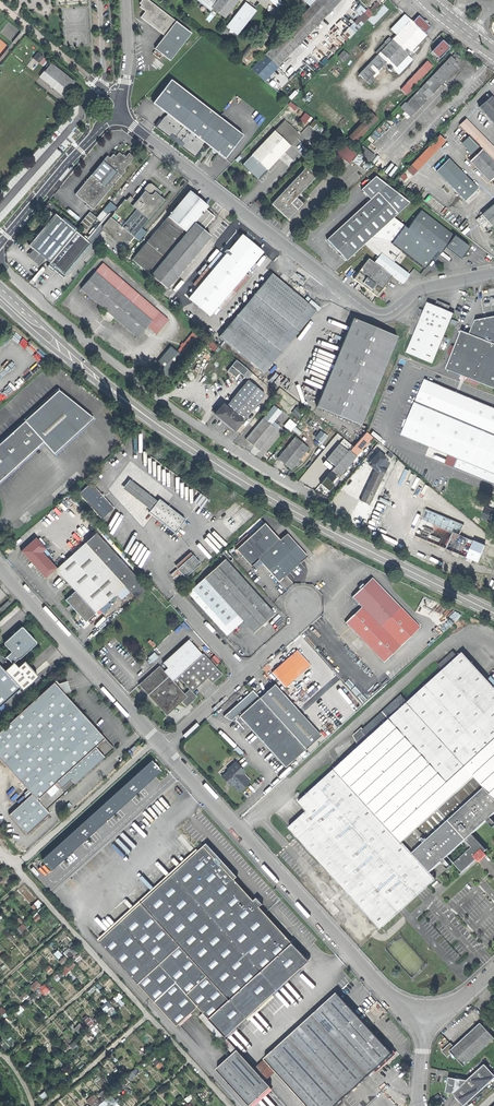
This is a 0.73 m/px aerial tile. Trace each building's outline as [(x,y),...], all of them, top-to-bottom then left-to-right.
[(173,21),(146,0),(140,0),(137,3),(139,4),(137,7),(143,11),(138,17),(147,24),(162,35),(173,21)] [(211,8),(217,1),(215,0),(200,0),(199,1),(210,10),(211,8)] [(211,8),(225,18),(239,0),(218,0),(217,1),(211,8)] [(265,81),(342,0),(318,0),(311,7),(252,69),(265,81)] [(288,2),(285,0),(272,0),(282,9),(288,2)] [(379,2),(373,8),(377,11),(382,5),(379,2)] [(237,36),(256,11),(250,6),(245,3),(226,27),(237,36)] [(374,26),(388,10),(382,5),(377,11),(374,14),(370,19),(368,21),(374,26)] [(341,48),(368,21),(370,19),(364,13),(336,43),(341,48)] [(416,52),(423,44),(421,42),(426,36),(425,34),(431,28),(426,24),(419,17),(413,23),(405,15),(391,30),(396,36),(392,41),(389,38),(384,43),(387,46),(386,48),(383,46),(375,54),(378,56),(359,75),(367,83),(370,85),(374,81),(372,78),(384,66),(391,73),(393,70),(398,74),(400,74),(411,61),(411,59),(408,56),(413,50),(416,52)] [(189,33),(173,21),(162,35),(153,48),(169,60),(189,33)] [(250,68),(267,49),(257,39),(239,57),(250,68)] [(432,52),(439,59),(450,48),(442,41),(432,52)] [(349,56),(344,51),(338,57),(343,62),(349,56)] [(37,53),(34,58),(40,63),(44,58),(37,53)] [(401,109),(411,117),(456,69),(452,66),(456,62),(454,59),(452,58),(407,105),(406,104),(401,109)] [(401,91),(407,96),(412,90),(411,89),(419,81),(421,83),(423,81),(421,79),(432,67),(427,62),(406,84),(407,84),(401,91)] [(73,82),(49,64),(38,77),(62,96),(73,82)] [(225,159),(243,135),(171,80),(153,103),(167,114),(165,117),(164,116),(161,120),(156,127),(195,157),(200,150),(203,146),(202,146),(204,143),(225,159)] [(493,125),(493,100),(491,96),(478,107),(493,125)] [(307,121),(310,117),(305,113),(300,119),(305,123),(307,121)] [(349,137),(355,143),(378,119),(372,114),(349,137)] [(315,120),(310,126),(322,136),(327,130),(315,120)] [(470,162),(490,182),(493,178),(493,147),(467,120),(460,126),(483,149),(470,162)] [(285,121),(275,132),(290,145),(299,135),(285,121)] [(251,155),(267,170),(290,146),(290,145),(275,132),(274,131),(251,155)] [(445,141),(439,136),(410,165),(417,171),(445,141)] [(462,143),(472,153),(478,148),(468,137),(462,143)] [(349,164),(356,155),(343,144),(336,153),(349,164)] [(357,153),(370,163),(375,156),(363,147),(357,153)] [(74,195),(92,209),(124,171),(122,170),(132,157),(129,155),(127,153),(123,158),(117,153),(114,157),(111,155),(108,158),(105,156),(74,195)] [(364,159),(358,154),(352,161),(358,166),(364,159)] [(265,173),(267,170),(251,155),(242,165),(258,180),(265,173)] [(458,169),(448,159),(436,171),(445,181),(458,169)] [(306,167),(272,204),(288,220),(297,210),(303,204),(296,198),(316,176),(306,167)] [(478,189),(458,169),(445,181),(465,202),(478,189)] [(401,252),(424,270),(433,258),(437,252),(440,254),(445,247),(461,259),(461,257),(468,256),(469,255),(469,254),(469,253),(467,251),(470,248),(421,211),(407,229),(393,218),(410,203),(376,177),(361,190),(371,200),(327,239),(332,245),(341,255),(346,261),(365,244),(371,237),(392,242),(391,244),(401,252)] [(132,206),(147,219),(164,200),(159,196),(160,194),(156,191),(156,188),(151,184),(148,184),(144,189),(144,191),(132,206)] [(132,260),(167,289),(211,236),(203,230),(214,217),(205,209),(208,206),(201,201),(189,191),(132,260)] [(85,240),(91,244),(102,230),(117,242),(120,239),(123,242),(127,244),(134,237),(141,228),(147,219),(132,206),(130,204),(126,201),(125,200),(114,213),(108,213),(85,240)] [(110,202),(102,211),(106,214),(108,211),(117,208),(110,202)] [(476,221),(486,232),(492,227),(492,228),(493,226),(493,205),(476,221)] [(102,211),(96,218),(100,221),(106,214),(102,211)] [(90,212),(87,215),(94,221),(96,218),(90,212)] [(65,275),(91,244),(85,240),(54,213),(28,244),(50,263),(65,275)] [(86,230),(94,221),(87,215),(79,225),(86,230)] [(146,232),(141,228),(134,237),(139,241),(146,232)] [(188,298),(209,316),(218,306),(245,274),(262,253),(242,235),(224,256),(220,253),(194,285),(197,288),(188,298)] [(365,244),(375,253),(377,250),(381,253),(393,262),(401,252),(391,244),(392,242),(371,237),(365,244)] [(374,263),(381,253),(377,250),(375,253),(370,260),(374,263)] [(402,283),(409,275),(393,262),(381,253),(374,263),(392,276),(402,283)] [(357,273),(353,279),(377,297),(392,276),(374,263),(370,260),(368,259),(357,273)] [(62,279),(65,275),(50,263),(47,266),(54,272),(62,279)] [(157,333),(168,320),(102,264),(81,289),(105,310),(101,314),(109,322),(114,317),(137,338),(148,326),(157,333)] [(219,337),(263,374),(316,311),(273,273),(219,337)] [(248,277),(245,274),(218,306),(222,309),(248,277)] [(406,354),(432,365),(454,315),(448,312),(450,307),(437,301),(435,307),(428,304),(424,313),(420,310),(414,323),(418,325),(406,354)] [(317,406),(361,425),(397,337),(353,318),(317,406)] [(445,370),(493,390),(493,318),(474,321),(469,335),(461,332),(445,370)] [(184,357),(200,338),(193,332),(177,351),(184,357)] [(248,378),(253,381),(256,377),(235,360),(226,371),(235,378),(238,373),(247,380),(248,378)] [(270,373),(274,377),(270,380),(272,382),(285,372),(279,366),(270,373)] [(493,484),(493,408),(425,379),(402,435),(458,459),(454,468),(493,484)] [(247,381),(225,407),(242,421),(264,395),(247,381)] [(59,391),(25,421),(43,442),(53,454),(93,419),(59,391)] [(234,431),(242,421),(225,407),(222,404),(214,414),(224,422),(234,431)] [(298,418),(303,412),(297,407),(292,413),(298,418)] [(277,430),(276,429),(267,421),(263,418),(245,439),(252,445),(260,451),(277,430)] [(267,421),(276,429),(278,426),(272,421),(272,422),(268,419),(267,421)] [(43,442),(25,421),(0,444),(0,481),(43,442)] [(316,438),(323,443),(329,435),(321,430),(316,438)] [(366,432),(353,447),(359,452),(372,437),(366,432)] [(291,470),(309,448),(295,437),(278,458),(284,463),(291,470)] [(344,438),(339,444),(348,451),(352,446),(352,445),(344,438)] [(327,459),(335,466),(348,451),(339,444),(330,456),(327,459)] [(338,477),(359,452),(353,447),(352,446),(348,451),(335,466),(320,484),(329,491),(332,487),(339,478),(338,477)] [(374,493),(389,463),(385,459),(386,458),(379,452),(370,462),(376,468),(375,470),(360,501),(364,503),(368,505),(374,493)] [(122,488),(150,509),(157,501),(129,479),(122,488)] [(102,519),(114,508),(91,483),(79,494),(102,519)] [(208,499),(199,492),(193,501),(201,507),(208,499)] [(150,509),(148,511),(174,531),(178,526),(184,518),(159,498),(157,501),(150,509)] [(493,524),(493,512),(486,508),(481,519),(493,524)] [(478,563),(485,546),(477,543),(478,540),(473,538),(472,541),(469,540),(459,535),(464,525),(426,509),(421,519),(415,516),(408,533),(413,536),(414,536),(468,559),(467,561),(470,563),(471,560),(478,563)] [(187,520),(184,518),(178,526),(181,528),(187,520)] [(250,565),(258,559),(279,540),(264,522),(235,548),(250,565)] [(75,591),(95,613),(124,587),(135,599),(146,589),(96,533),(55,570),(75,591)] [(296,565),(306,555),(286,533),(279,540),(258,559),(278,581),(296,565)] [(45,578),(56,568),(49,561),(52,558),(49,555),(50,554),(35,538),(21,551),(45,578)] [(175,566),(177,569),(192,555),(190,552),(175,566)] [(62,553),(56,559),(60,562),(66,557),(62,553)] [(200,563),(192,555),(177,569),(181,574),(179,576),(182,580),(200,563)] [(265,622),(274,614),(224,560),(188,593),(226,635),(231,631),(225,626),(237,615),(243,621),(254,633),(262,625),(265,622)] [(175,579),(179,576),(181,574),(177,569),(171,574),(175,579)] [(383,663),(419,628),(371,578),(363,586),(362,585),(359,588),(360,589),(352,597),(355,600),(361,607),(345,622),(383,663)] [(85,622),(95,613),(75,591),(65,600),(71,606),(85,622)] [(9,600),(1,608),(3,611),(11,603),(9,600)] [(231,631),(243,621),(237,615),(225,626),(231,631)] [(38,676),(24,661),(17,667),(13,663),(19,657),(20,657),(34,645),(34,644),(29,638),(29,636),(23,628),(21,628),(16,632),(16,634),(15,635),(14,635),(5,642),(5,644),(12,652),(4,658),(0,653),(0,706),(20,688),(22,691),(38,676)] [(167,668),(164,671),(173,681),(202,655),(188,639),(163,663),(167,668)] [(286,686),(311,665),(298,649),(272,670),(286,686)] [(438,666),(443,671),(458,657),(453,652),(438,666)] [(361,745),(298,802),(307,811),(288,828),(380,929),(436,878),(430,872),(441,862),(447,868),(450,865),(445,858),(447,856),(472,834),(487,821),(493,828),(493,827),(493,821),(490,817),(493,814),(493,687),(463,653),(458,657),(443,671),(407,703),(361,745)] [(164,671),(159,666),(139,685),(143,690),(157,705),(166,715),(181,701),(186,707),(197,697),(192,692),(207,679),(211,683),(222,674),(203,654),(202,655),(173,681),(164,671)] [(151,666),(143,657),(137,662),(145,671),(151,666)] [(56,681),(54,682),(64,694),(70,691),(67,681),(58,683),(56,681)] [(113,748),(64,694),(54,682),(0,731),(0,759),(31,794),(9,814),(27,834),(50,813),(46,810),(113,748)] [(250,690),(221,717),(224,719),(228,721),(232,717),(234,719),(232,720),(238,727),(242,723),(284,767),(319,735),(273,684),(256,698),(255,697),(256,697),(250,690)] [(156,707),(157,705),(143,690),(141,692),(144,694),(156,707)] [(354,734),(361,745),(407,703),(401,696),(361,731),(359,729),(354,734)] [(151,760),(42,859),(51,870),(146,784),(161,771),(151,760)] [(237,792),(248,782),(241,775),(243,773),(234,763),(226,770),(227,771),(221,777),(226,782),(229,786),(231,785),(237,792)] [(487,850),(472,834),(447,856),(463,873),(477,860),(484,853),(487,850)] [(204,1013),(227,1038),(302,969),(297,963),(304,956),(259,907),(263,904),(260,901),(257,898),(254,901),(235,880),(238,877),(207,844),(204,846),(202,844),(198,848),(200,850),(199,851),(101,942),(177,1027),(199,1008),(204,1013)] [(99,940),(101,942),(199,851),(197,850),(99,940)] [(487,855),(484,853),(477,860),(479,862),(487,855)] [(32,905),(36,909),(42,903),(39,899),(32,905)] [(309,962),(304,956),(297,963),(302,969),(309,962)] [(66,975),(76,964),(72,960),(62,971),(66,975)] [(38,979),(30,986),(34,991),(42,984),(38,979)] [(44,983),(40,988),(46,994),(50,989),(44,983)] [(276,1072),(294,1092),(307,1105),(336,1105),(374,1071),(393,1054),(381,1041),(378,1038),(352,1009),(336,992),(264,1060),(276,1072)] [(117,1001),(122,996),(119,993),(114,998),(117,1001)] [(103,1005),(107,1010),(112,1006),(108,1001),(103,1005)] [(200,1017),(233,1055),(238,1051),(227,1038),(204,1013),(200,1017)] [(481,1023),(468,1035),(455,1047),(451,1043),(442,1051),(448,1058),(453,1054),(465,1067),(493,1040),(493,1038),(481,1023)] [(383,1040),(381,1041),(393,1054),(374,1071),(376,1073),(397,1054),(383,1040)] [(266,1081),(255,1069),(238,1051),(233,1055),(217,1070),(249,1105),(251,1105),(270,1088),(271,1087),(266,1081)] [(255,1069),(266,1081),(276,1072),(264,1060),(255,1069)] [(493,1079),(493,1075),(484,1065),(466,1081),(448,1078),(446,1092),(453,1094),(458,1100),(464,1105),(493,1079)] [(270,1088),(251,1105),(256,1105),(273,1090),(270,1088)] [(105,1099),(98,1091),(86,1100),(91,1105),(100,1105),(99,1104),(105,1099)]
